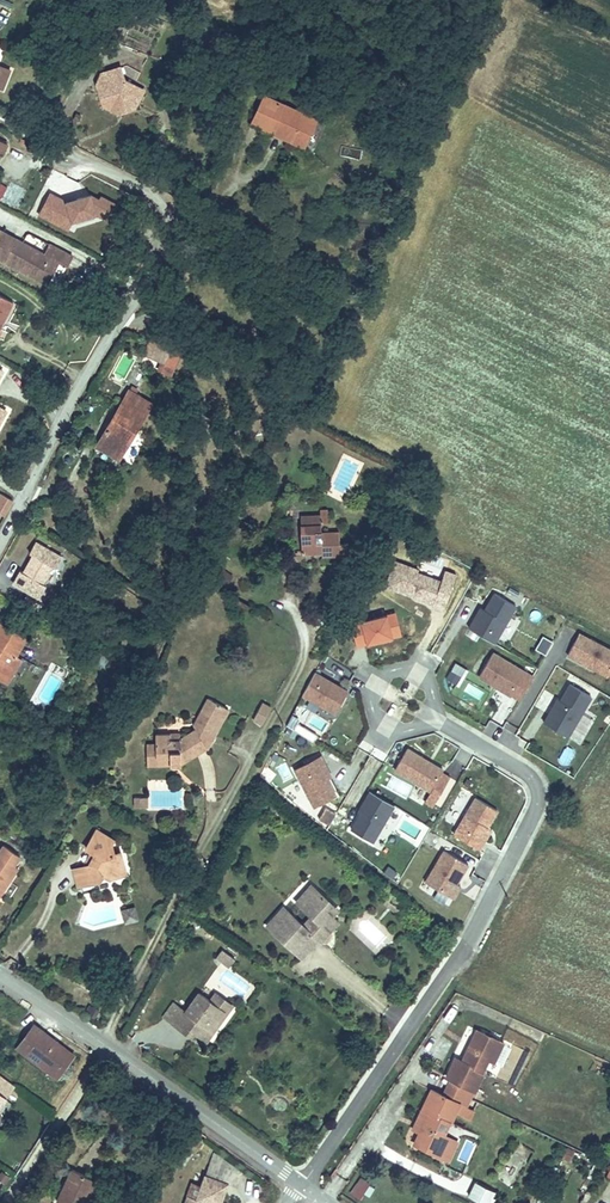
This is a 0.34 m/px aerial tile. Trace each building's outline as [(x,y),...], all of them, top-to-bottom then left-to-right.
[(120,34),(108,29),(103,43),(114,47),(120,34)] [(9,88),(19,66),(6,60),(3,66),(0,64),(0,84),(9,88)] [(110,83),(101,86),(107,105),(121,113),(137,109),(146,92),(130,84),(126,69),(108,74),(110,83)] [(253,120),(273,131),(276,125),(295,135),(292,141),(308,150),(324,123),(267,93),(253,120)] [(276,125),(273,131),(292,141),(295,135),(276,125)] [(3,152),(7,154),(12,144),(0,137),(0,157),(3,152)] [(341,156),(360,159),(362,148),(343,145),(341,156)] [(113,205),(100,197),(99,201),(89,196),(65,202),(50,193),(38,214),(66,230),(71,221),(95,215),(104,220),(113,205)] [(10,240),(0,257),(0,260),(55,290),(66,270),(52,263),(10,240)] [(52,263),(66,270),(75,276),(82,264),(58,251),(52,263)] [(1,318),(5,321),(14,306),(0,299),(0,319),(1,318)] [(177,353),(151,340),(144,355),(169,368),(177,353)] [(98,444),(113,453),(122,436),(131,441),(153,404),(129,390),(98,444)] [(122,436),(113,453),(121,458),(131,441),(122,436)] [(15,503),(5,497),(0,506),(0,511),(8,516),(15,503)] [(311,529),(301,529),(301,550),(321,550),(321,558),(321,561),(340,561),(340,536),(321,536),(321,519),(311,519),(311,529)] [(301,519),(301,529),(311,529),(311,519),(301,519)] [(63,562),(39,547),(33,557),(36,559),(25,576),(21,574),(14,585),(23,591),(25,588),(31,592),(28,595),(37,601),(45,588),(42,587),(53,571),(56,573),(63,562)] [(321,550),(301,550),(301,557),(321,558),(321,550)] [(454,588),(443,584),(420,575),(421,573),(397,564),(388,589),(411,597),(412,595),(424,599),(423,602),(435,606),(434,609),(445,613),(454,588)] [(454,588),(458,578),(447,574),(443,584),(454,588)] [(496,643),(519,606),(497,594),(488,610),(480,622),(476,620),(471,628),(496,643)] [(39,607),(26,598),(20,607),(33,615),(39,607)] [(480,622),(488,610),(484,607),(476,620),(480,622)] [(403,637),(397,616),(354,626),(359,648),(403,637)] [(14,653),(23,636),(0,623),(0,679),(9,684),(15,674),(12,666),(17,656),(14,653)] [(580,638),(569,660),(608,681),(609,677),(609,654),(580,638)] [(546,659),(554,646),(544,640),(536,653),(546,659)] [(527,672),(495,653),(480,677),(512,696),(527,672)] [(455,662),(445,678),(459,687),(469,670),(455,662)] [(352,690),(319,671),(306,694),(340,712),(352,690)] [(568,738),(593,698),(571,685),(552,716),(550,715),(544,723),(568,738)] [(214,737),(220,727),(217,725),(225,709),(209,699),(195,725),(214,737)] [(255,728),(264,733),(272,718),(263,714),(255,728)] [(176,727),(170,732),(169,740),(181,741),(181,740),(176,727)] [(156,732),(156,743),(156,755),(170,755),(170,763),(170,766),(181,765),(206,748),(195,730),(181,740),(181,741),(169,740),(170,732),(156,732)] [(156,755),(156,743),(147,744),(147,763),(170,763),(170,755),(156,755)] [(444,769),(408,747),(395,768),(431,790),(444,769)] [(329,775),(322,763),(326,761),(322,752),(296,766),(316,804),(338,792),(329,775)] [(333,773),(326,761),(322,763),(329,775),(333,773)] [(373,840),(395,804),(371,789),(366,797),(369,799),(362,811),(352,827),(373,840)] [(133,793),(132,802),(141,803),(141,794),(133,793)] [(362,811),(369,799),(366,797),(359,810),(362,811)] [(480,838),(497,810),(476,797),(454,834),(479,849),(484,841),(480,838)] [(329,824),(336,812),(326,805),(319,818),(329,824)] [(420,839),(427,824),(404,814),(398,829),(420,839)] [(73,870),(75,880),(92,875),(95,884),(100,882),(104,875),(111,880),(120,876),(123,871),(125,867),(120,851),(114,852),(111,842),(114,838),(97,828),(85,847),(96,853),(90,865),(73,870)] [(16,870),(12,868),(19,857),(4,847),(0,854),(0,895),(16,870)] [(454,887),(466,867),(442,853),(423,884),(447,899),(454,887)] [(92,875),(75,880),(77,889),(95,884),(92,875)] [(296,897),(301,902),(315,887),(310,882),(296,897)] [(315,887),(301,902),(312,913),(302,924),(281,904),(264,922),(298,955),(315,937),(319,940),(329,929),(322,922),(330,914),(324,908),(330,901),(315,887)] [(451,901),(458,890),(454,887),(447,899),(451,901)] [(388,893),(381,902),(397,914),(403,905),(388,893)] [(324,908),(330,914),(336,907),(330,901),(324,908)] [(135,904),(121,908),(125,922),(139,918),(135,904)] [(322,922),(329,929),(338,921),(330,914),(322,922)] [(227,961),(231,955),(221,947),(216,953),(227,961)] [(216,990),(209,1000),(227,1013),(234,1003),(216,990)] [(182,1013),(170,1030),(182,1038),(189,1030),(197,1036),(207,1042),(227,1013),(209,1000),(197,992),(182,1013)] [(161,1024),(170,1030),(182,1013),(174,1006),(161,1024)] [(43,1041),(48,1036),(34,1026),(19,1046),(59,1076),(71,1061),(43,1041)] [(189,1030),(182,1038),(192,1045),(197,1036),(189,1030)] [(452,1060),(443,1078),(472,1093),(482,1074),(480,1072),(487,1056),(494,1059),(501,1044),(482,1035),(471,1038),(459,1063),(452,1060)] [(75,1055),(48,1036),(43,1041),(71,1061),(75,1055)] [(5,1099),(14,1087),(0,1077),(0,1095),(5,1099)] [(426,1116),(414,1142),(419,1151),(440,1161),(447,1146),(438,1142),(447,1123),(449,1125),(458,1106),(429,1091),(419,1113),(426,1116)] [(457,1114),(472,1119),(476,1106),(462,1101),(457,1114)] [(466,1137),(455,1164),(465,1168),(476,1141),(466,1137)] [(54,1202),(85,1202),(86,1201),(80,1198),(89,1180),(69,1171),(54,1202)] [(358,1175),(348,1193),(360,1199),(370,1181),(358,1175)] [(191,1202),(222,1202),(229,1187),(207,1176),(196,1199),(194,1198),(191,1202)] [(496,1189),(475,1179),(467,1195),(484,1202),(489,1202),(496,1189)] [(194,1198),(187,1194),(182,1202),(191,1202),(194,1198)]
